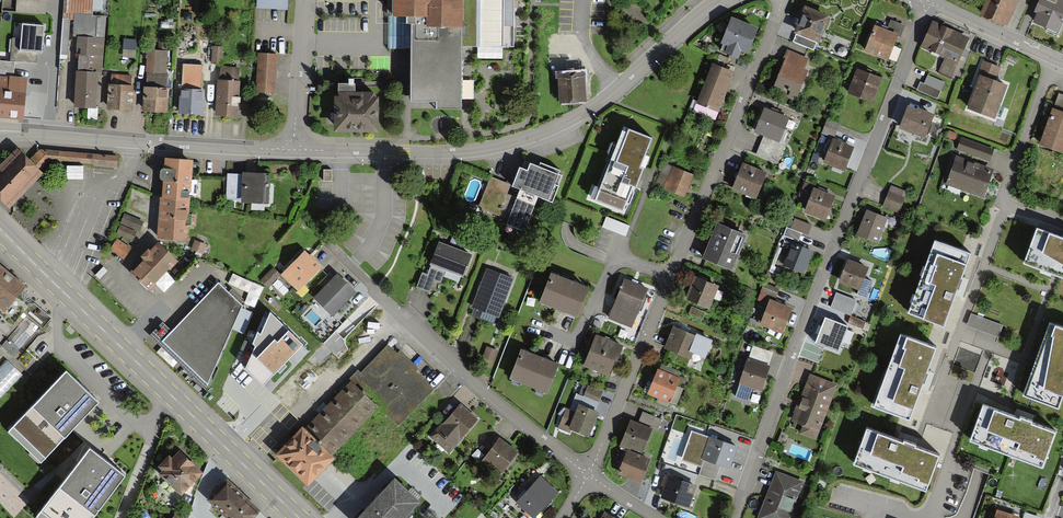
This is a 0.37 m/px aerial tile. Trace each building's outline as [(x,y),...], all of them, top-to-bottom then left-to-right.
[(16,11),(46,13),(47,0),(17,0),(16,11)] [(256,7),(285,9),(286,0),(257,0),(256,7)] [(462,115),(462,48),(478,48),(479,0),(390,0),(390,15),(410,15),(410,25),(410,49),(410,108),(435,108),(435,115),(462,115)] [(503,48),(514,48),(514,0),(504,0),(503,48)] [(1004,26),(1014,0),(986,0),(979,16),(1004,26)] [(1058,31),(1062,15),(1062,5),(1048,0),(1042,0),(1034,22),(1058,31)] [(805,10),(792,42),(814,50),(826,18),(805,10)] [(77,35),(74,108),(94,108),(95,72),(100,72),(102,14),(74,13),(73,35),(77,35)] [(410,49),(410,15),(390,15),(388,15),(387,50),(410,49)] [(747,53),(755,29),(730,21),(722,45),(728,46),(726,53),(735,57),(737,50),(747,53)] [(904,27),(890,22),(888,28),(902,33),(904,27)] [(10,63),(36,64),(36,51),(40,51),(41,25),(14,24),(14,40),(10,40),(10,63)] [(966,37),(934,24),(924,49),(946,58),(940,72),(950,76),(966,37)] [(874,28),(865,51),(887,59),(896,37),(874,28)] [(195,38),(186,38),(185,49),(195,50),(195,38)] [(123,40),(121,59),(133,60),(135,41),(123,40)] [(143,113),(166,113),(167,40),(159,40),(158,52),(144,52),(143,113)] [(560,102),(582,101),(580,52),(573,52),(573,44),(547,45),(549,72),(559,72),(560,102)] [(211,63),(219,64),(221,49),(212,48),(211,63)] [(808,61),(787,53),(773,89),(794,97),(808,61)] [(258,55),(256,92),(273,93),(275,56),(258,55)] [(193,59),(183,58),(181,115),(200,116),(202,86),(200,86),(200,82),(192,82),(193,59)] [(967,107),(993,116),(1004,87),(992,82),(997,69),(984,64),(967,107)] [(731,72),(713,66),(697,111),(715,118),(731,72)] [(220,68),(216,116),(234,118),(239,70),(220,68)] [(882,81),(858,72),(850,92),(874,102),(882,81)] [(130,77),(111,76),(109,109),(128,110),(130,77)] [(936,99),(942,83),(927,77),(921,93),(936,99)] [(19,119),(21,89),(7,88),(8,78),(0,78),(0,117),(19,119)] [(379,136),(379,101),(375,101),(375,96),(355,96),(355,87),(354,87),(354,83),(349,83),(349,87),(338,87),(338,99),(334,99),(334,136),(379,136)] [(1053,110),(1040,144),(1062,153),(1062,97),(1057,112),(1053,110)] [(900,130),(922,138),(929,117),(907,109),(900,130)] [(785,119),(764,111),(756,133),(764,136),(756,157),(775,164),(782,145),(776,142),(785,119)] [(653,141),(622,129),(594,201),(624,213),(653,141)] [(961,140),(957,149),(986,160),(990,151),(961,140)] [(826,163),(842,169),(850,147),(834,141),(826,163)] [(0,166),(0,199),(6,206),(50,161),(114,167),(115,157),(38,151),(27,163),(15,151),(0,166)] [(189,161),(165,160),(163,199),(187,200),(189,161)] [(948,185),(981,196),(990,171),(957,160),(948,185)] [(741,166),(733,188),(757,197),(765,174),(741,166)] [(551,199),(558,177),(528,167),(521,189),(534,193),(551,199)] [(690,175),(672,169),(666,189),(683,195),(690,175)] [(332,182),(332,170),(324,170),(323,182),(332,182)] [(265,202),(266,177),(229,176),(228,201),(265,202)] [(508,227),(522,231),(534,193),(521,189),(508,227)] [(889,189),(883,207),(897,211),(903,194),(889,189)] [(832,196),(815,190),(807,212),(824,218),(832,196)] [(160,199),(157,237),(183,239),(185,200),(160,199)] [(885,219),(867,213),(858,237),(877,243),(885,219)] [(139,230),(142,223),(125,216),(122,224),(139,230)] [(811,227),(794,221),(791,228),(808,234),(811,227)] [(716,226),(704,257),(731,267),(743,236),(716,226)] [(116,235),(130,240),(133,233),(119,227),(116,235)] [(782,236),(798,242),(801,234),(785,228),(782,236)] [(1036,228),(1023,264),(1062,278),(1062,238),(1036,228)] [(119,260),(127,250),(113,240),(106,251),(119,260)] [(969,254),(934,242),(908,313),(943,325),(969,254)] [(191,250),(202,254),(204,247),(193,243),(191,250)] [(463,276),(470,254),(439,244),(432,265),(463,276)] [(783,266),(802,274),(810,253),(790,245),(783,266)] [(129,272),(146,289),(173,262),(157,246),(129,272)] [(283,278),(295,289),(316,267),(304,256),(283,278)] [(866,268),(848,261),(839,283),(858,290),(866,268)] [(771,274),(780,278),(782,271),(773,268),(771,274)] [(278,276),(272,269),(260,280),(267,286),(278,276)] [(18,289),(0,272),(0,309),(18,289)] [(476,308),(494,314),(506,278),(488,272),(476,308)] [(541,303),(573,314),(583,286),(550,275),(541,303)] [(352,293),(334,277),(314,298),(331,315),(352,293)] [(694,278),(687,298),(709,306),(716,287),(694,278)] [(216,283),(161,342),(206,384),(241,306),(216,283)] [(646,290),(624,283),(612,320),(634,327),(646,290)] [(763,289),(775,293),(777,288),(764,284),(763,289)] [(832,308),(843,313),(846,307),(835,302),(832,308)] [(47,318),(30,303),(21,313),(39,328),(47,318)] [(789,310),(769,303),(760,326),(780,334),(789,310)] [(270,312),(246,369),(264,386),(304,345),(270,312)] [(861,329),(864,323),(850,317),(848,324),(861,329)] [(845,328),(824,319),(815,343),(836,351),(845,328)] [(1049,324),(1023,395),(1057,408),(1062,393),(1062,329),(1049,324)] [(673,329),(665,348),(689,358),(691,353),(703,358),(709,343),(673,329)] [(935,348),(899,335),(873,406),(909,419),(935,348)] [(617,345),(596,338),(587,367),(607,374),(617,345)] [(351,381),(396,426),(431,390),(386,346),(351,381)] [(738,381),(758,388),(770,354),(753,348),(748,361),(746,360),(738,381)] [(555,365),(522,354),(513,379),(546,390),(555,365)] [(6,360),(0,367),(0,394),(20,373),(6,360)] [(98,402),(65,371),(8,430),(41,461),(98,402)] [(647,393),(667,401),(676,381),(656,372),(647,393)] [(835,385),(812,377),(795,421),(805,425),(802,433),(815,438),(835,385)] [(346,386),(305,431),(329,453),(370,408),(346,386)] [(596,404),(600,393),(587,388),(583,400),(596,404)] [(1054,430),(982,405),(969,441),(1042,466),(1054,430)] [(451,448),(474,419),(459,406),(435,435),(451,448)] [(596,412),(578,406),(570,429),(588,436),(596,412)] [(565,410),(563,417),(570,419),(572,412),(565,410)] [(656,429),(659,420),(642,414),(639,422),(656,429)] [(621,444),(639,452),(649,430),(630,422),(621,444)] [(937,454),(867,428),(854,464),(924,490),(937,454)] [(276,455),(306,482),(328,458),(298,431),(276,455)] [(728,469),(735,449),(692,434),(683,460),(701,466),(703,460),(728,469)] [(501,472),(515,453),(498,441),(484,460),(501,472)] [(88,448),(38,515),(42,517),(91,517),(124,475),(88,448)] [(471,457),(475,461),(481,455),(477,451),(471,457)] [(176,494),(196,473),(178,455),(157,476),(176,494)] [(639,482),(646,461),(627,455),(620,475),(639,482)] [(777,475),(760,517),(788,517),(801,485),(777,475)] [(554,493),(538,479),(517,502),(533,516),(554,493)] [(662,497),(688,506),(694,488),(668,479),(662,497)] [(260,510),(227,480),(208,501),(226,517),(253,517),(260,510)] [(392,481),(356,517),(403,517),(416,504),(392,481)]
